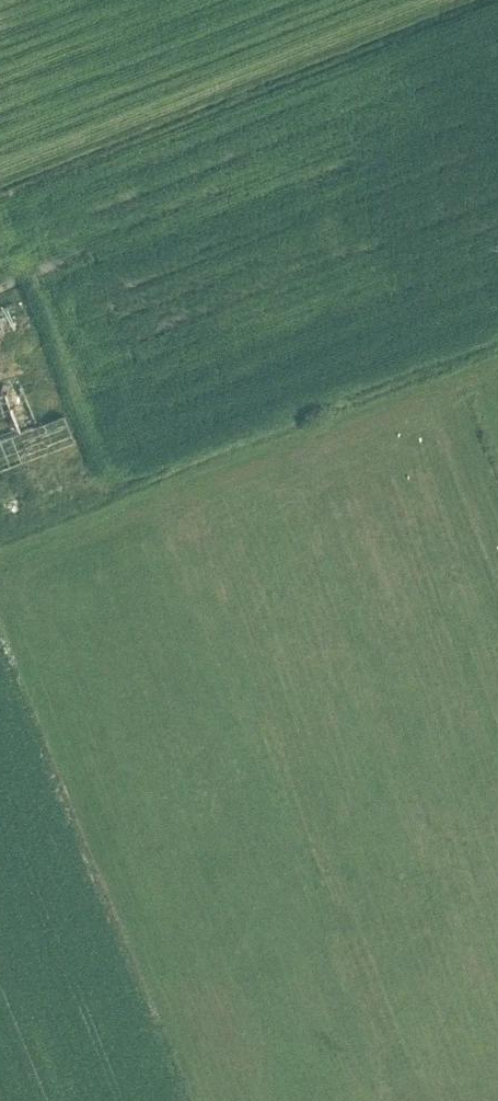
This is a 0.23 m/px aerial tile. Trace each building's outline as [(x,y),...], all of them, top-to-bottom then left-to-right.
[(22,322),(14,302),(0,307),(0,331),(22,322)] [(76,441),(65,413),(37,424),(22,385),(0,394),(0,469),(76,441)]
